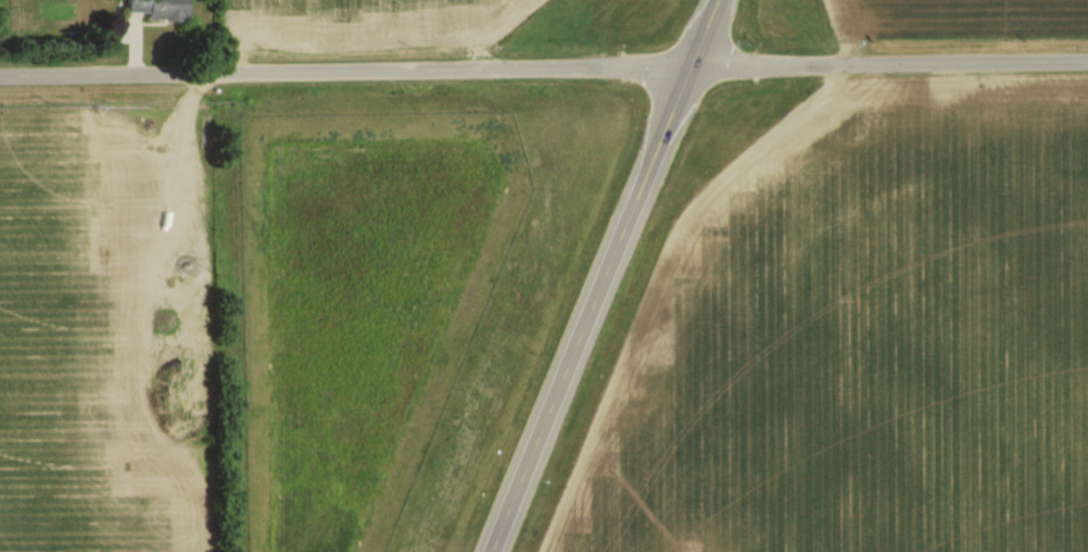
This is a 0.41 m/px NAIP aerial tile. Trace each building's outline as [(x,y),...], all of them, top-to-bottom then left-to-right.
[(187,22),(187,0),(127,0),(127,15),(148,15),(148,22),(187,22)]
